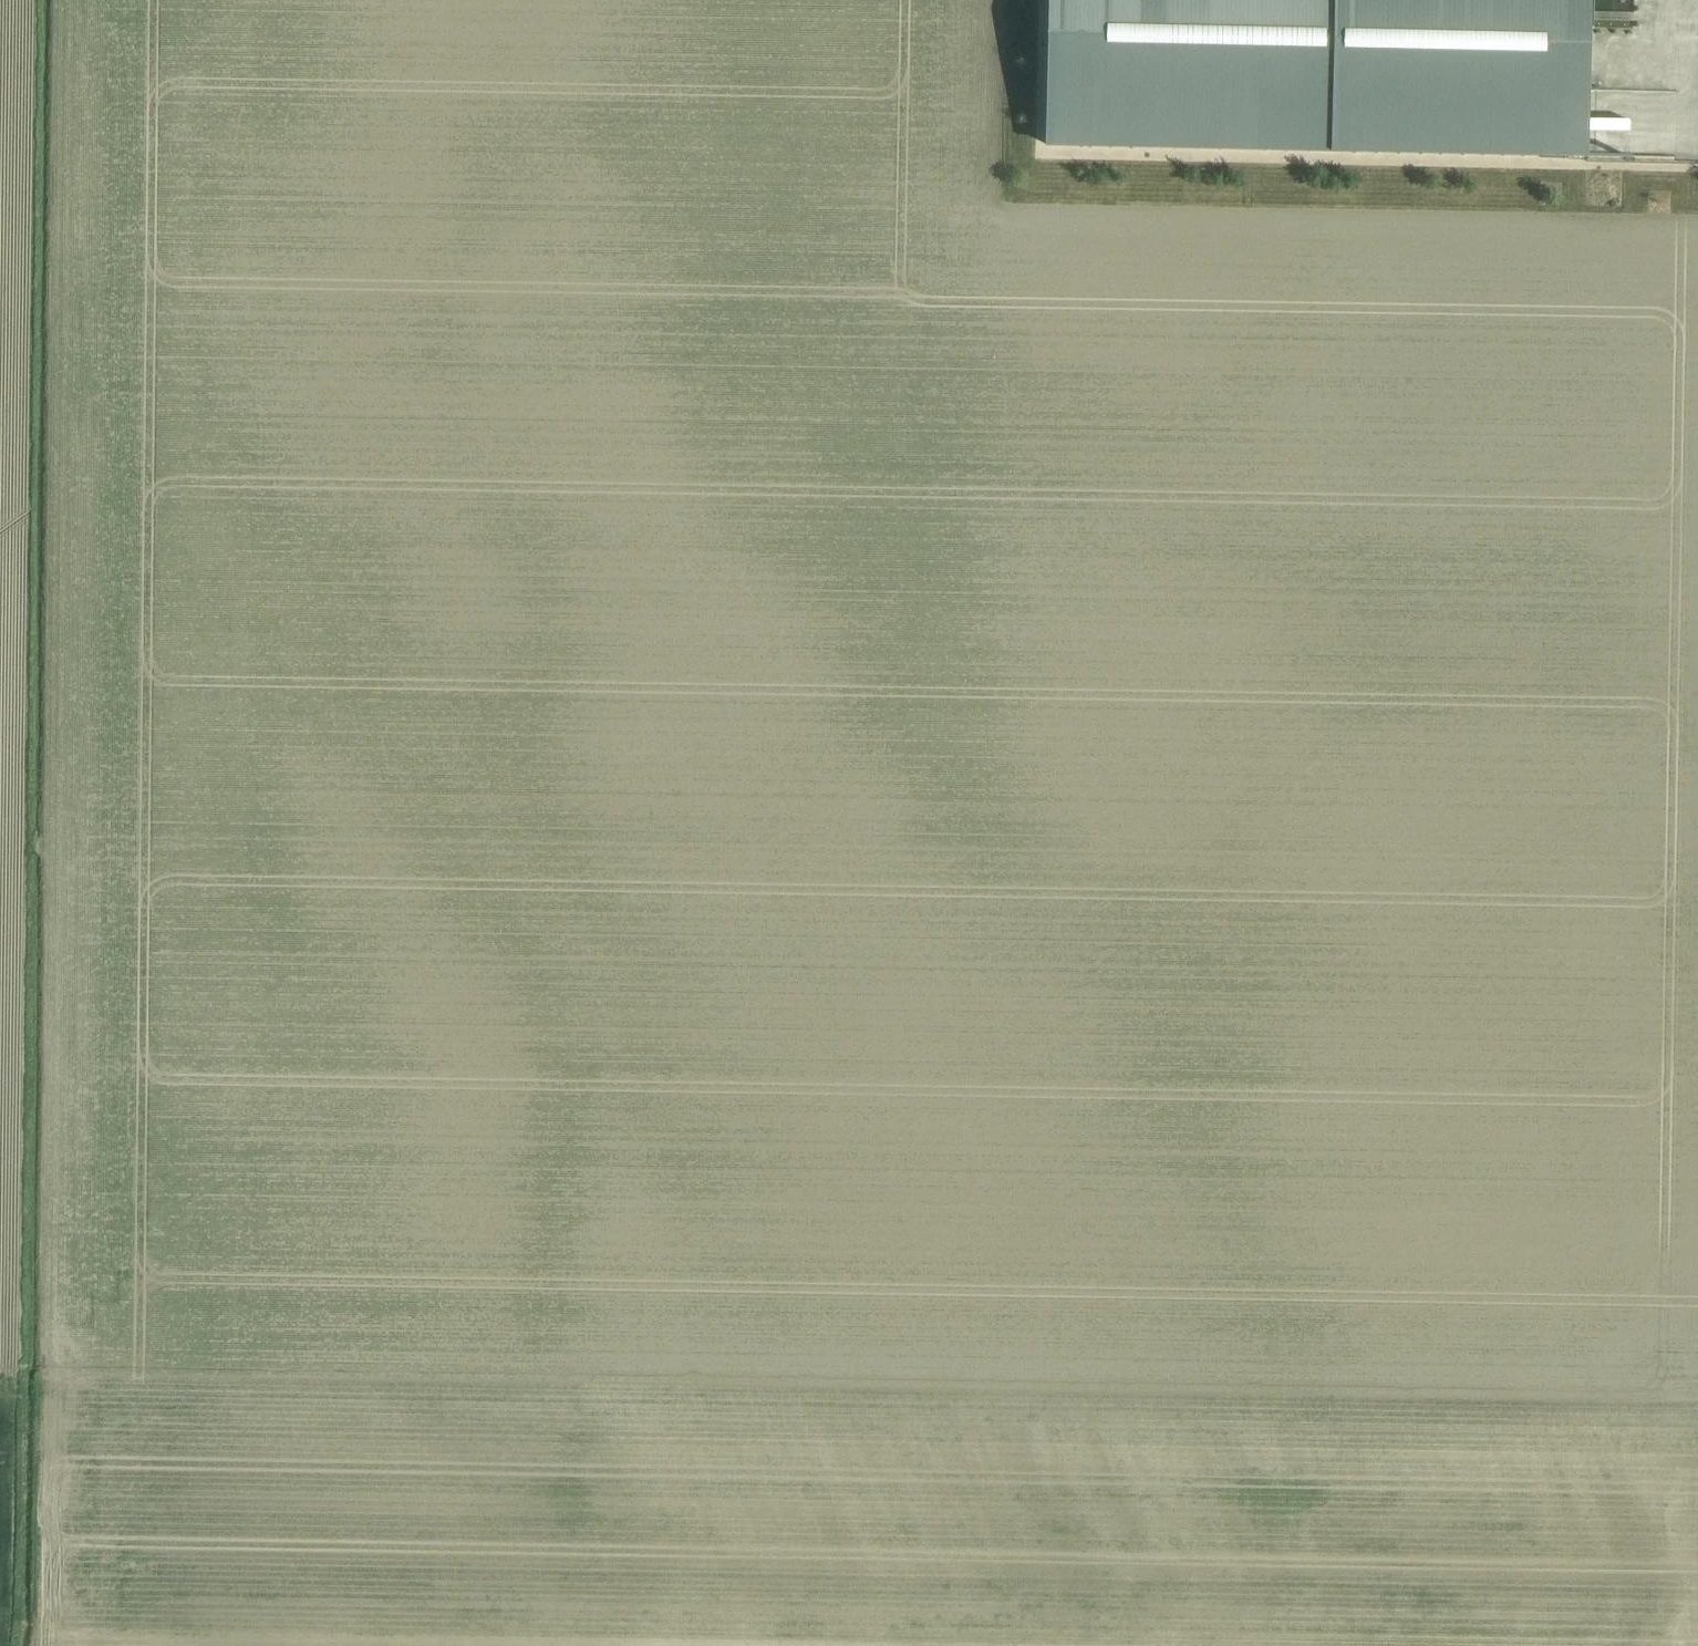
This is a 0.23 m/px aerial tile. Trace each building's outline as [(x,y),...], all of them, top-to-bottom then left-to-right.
[(1591,0),(1051,0),(1048,152),(1588,161),(1591,0)]
